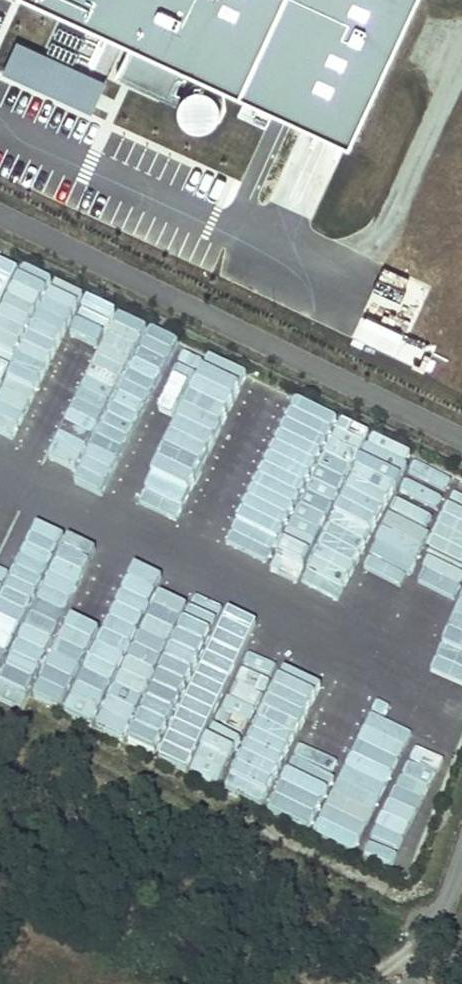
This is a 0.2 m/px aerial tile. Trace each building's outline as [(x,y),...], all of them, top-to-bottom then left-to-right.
[(357,140),(422,0),(50,0),(357,140)] [(18,263),(0,256),(0,304),(18,263)] [(31,327),(51,274),(21,263),(1,316),(31,327)] [(74,318),(84,291),(54,280),(44,308),(74,318)] [(47,458),(78,472),(143,322),(116,310),(117,308),(86,295),(55,366),(81,378),(47,458)] [(128,441),(179,339),(151,325),(100,427),(128,441)] [(148,496),(181,510),(215,430),(248,444),(274,382),(179,341),(130,454),(160,467),(148,496)] [(259,503),(305,399),(277,387),(231,490),(259,503)] [(300,495),(339,415),(311,401),(272,482),(300,495)] [(312,557),(368,429),(339,416),(282,544),(312,557)] [(460,486),(452,510),(444,507),(456,469),(415,456),(427,454),(370,435),(357,473),(391,484),(396,483),(374,550),(381,597),(396,595),(395,587),(400,572),(443,586),(447,585),(461,590),(461,486),(460,486)] [(123,458),(118,472),(147,483),(152,469),(123,458)] [(210,710),(152,687),(182,614),(153,602),(137,644),(99,629),(100,627),(69,615),(65,626),(27,611),(0,680),(0,715),(16,722),(25,700),(189,764),(210,710)] [(219,789),(355,847),(379,791),(243,733),(219,789)] [(404,753),(356,853),(404,876),(439,803),(421,795),(435,767),(404,753)] [(218,782),(225,765),(194,754),(188,771),(218,782)]
